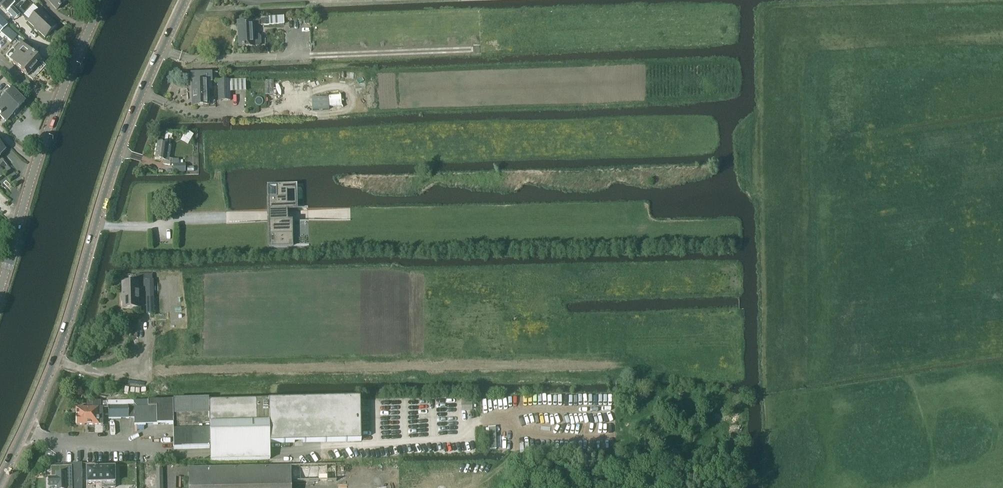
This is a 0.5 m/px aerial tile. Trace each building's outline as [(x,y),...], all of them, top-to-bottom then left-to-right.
[(16,3),(13,0),(0,0),(0,5),(6,12),(16,3)] [(67,0),(48,0),(57,10),(67,0)] [(15,19),(21,14),(13,7),(8,12),(15,19)] [(46,38),(57,26),(40,10),(29,22),(46,38)] [(14,31),(8,26),(9,25),(0,16),(0,34),(1,33),(7,39),(14,31)] [(269,16),(269,18),(261,18),(261,25),(284,24),(284,16),(269,16)] [(239,48),(256,47),(260,46),(261,45),(260,36),(259,35),(255,35),(254,22),(238,22),(239,48)] [(28,77),(42,62),(19,42),(17,44),(18,44),(13,49),(13,50),(7,57),(10,60),(10,61),(28,77)] [(212,72),(191,73),(191,82),(192,106),(210,105),(209,82),(212,81),(212,72)] [(230,80),(218,81),(219,101),(231,101),(231,91),(230,80)] [(265,95),(275,95),(275,80),(265,80),(265,95)] [(0,104),(0,115),(7,122),(25,103),(13,91),(0,104)] [(329,97),(313,98),(313,110),(330,110),(329,97)] [(172,159),(170,159),(172,145),(158,143),(155,159),(163,160),(163,164),(171,165),(174,164),(174,172),(185,172),(185,164),(179,164),(179,159),(172,159)] [(268,210),(269,247),(293,247),(293,221),(288,221),(288,210),(298,210),(297,184),(268,185),(268,210)] [(138,299),(138,292),(139,292),(139,283),(123,284),(123,309),(139,308),(139,299),(138,299)] [(173,424),(174,448),(211,448),(211,461),(271,459),(270,443),(361,441),(360,398),(269,400),(211,401),(211,400),(108,402),(109,418),(135,418),(135,425),(157,424),(173,424)] [(77,425),(103,425),(103,408),(103,400),(87,401),(87,408),(76,408),(76,418),(75,419),(74,422),(76,423),(77,425)] [(488,449),(497,449),(496,433),(488,434),(488,449)] [(82,463),(74,463),(74,487),(83,487),(82,463)] [(116,468),(112,468),(112,467),(98,467),(98,468),(87,468),(87,483),(103,483),(103,487),(116,487),(116,468)] [(73,473),(52,474),(52,477),(49,478),(49,487),(57,486),(58,487),(73,487),(73,473)]
